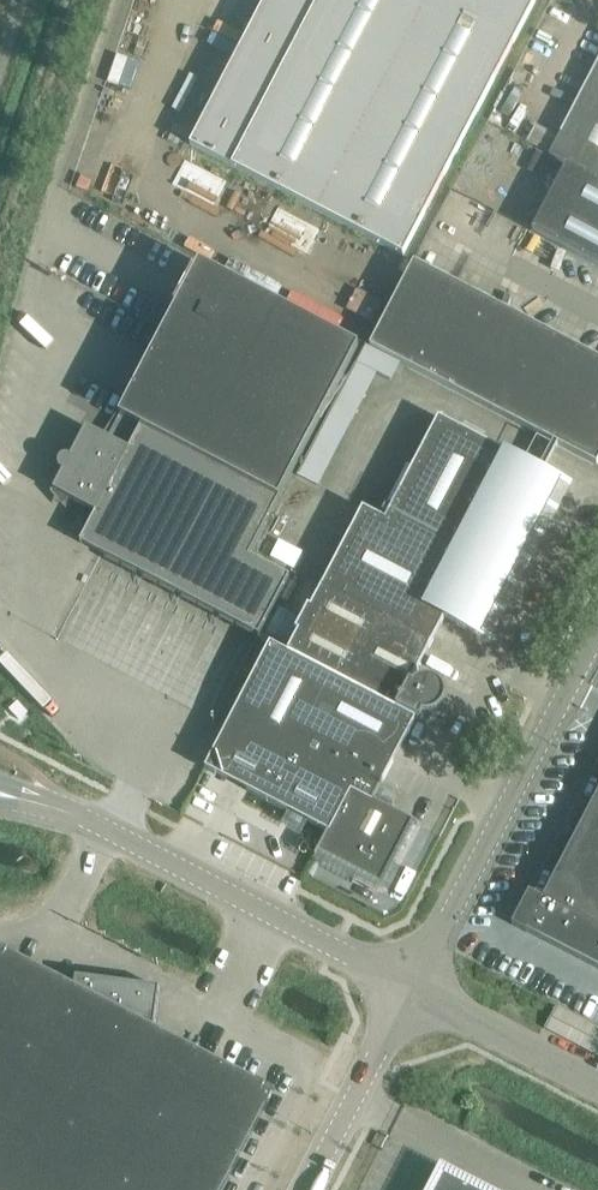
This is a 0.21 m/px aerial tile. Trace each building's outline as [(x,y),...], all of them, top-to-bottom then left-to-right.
[(190,145),(403,256),(536,0),(265,0),(190,145)] [(567,164),(597,180),(597,61),(549,154),(567,164)] [(567,164),(532,231),(597,265),(597,180),(567,164)] [(519,316),(414,261),(370,346),(597,464),(597,462),(597,358),(519,316)] [(108,438),(86,426),(71,456),(66,455),(62,456),(59,460),(57,464),(59,468),(62,472),(53,490),(95,512),(80,542),(258,636),(290,576),(249,555),(359,347),(199,263),(108,438)] [(385,520),(363,508),(322,587),(431,644),(445,618),(456,624),(456,625),(466,630),(467,630),(471,632),(487,623),(537,527),(548,521),(544,515),(561,481),(547,474),(548,474),(481,439),(485,431),(464,420),(460,428),(438,417),(385,520)] [(410,685),(431,644),(322,587),(318,585),(309,603),(306,602),(293,627),(295,629),(284,650),(270,643),(205,768),(328,832),(315,856),(316,857),(317,855),(381,888),(415,824),(417,825),(418,824),(391,810),(394,803),(376,794),(416,718),(420,720),(423,714),(426,714),(427,714),(430,714),(434,713),(437,711),(439,709),(442,706),(443,705),(444,703),(444,701),(444,700),(445,697),(445,694),(444,691),(443,689),(443,688),(441,685),(440,683),(437,681),(434,680),(432,679),(429,678),(426,678),(423,678),(420,680),(416,681),(414,683),(412,686),(410,685)] [(597,968),(597,792),(543,898),(529,891),(512,924),(526,932),(527,931),(597,968)] [(530,861),(524,873),(546,885),(553,873),(530,861)] [(274,1091),(153,1028),(159,987),(75,976),(74,986),(0,948),(0,1189),(222,1189),(274,1091)] [(556,1006),(544,1027),(545,1028),(597,1056),(597,1028),(556,1006)] [(444,1174),(436,1189),(474,1189),(444,1174)]
